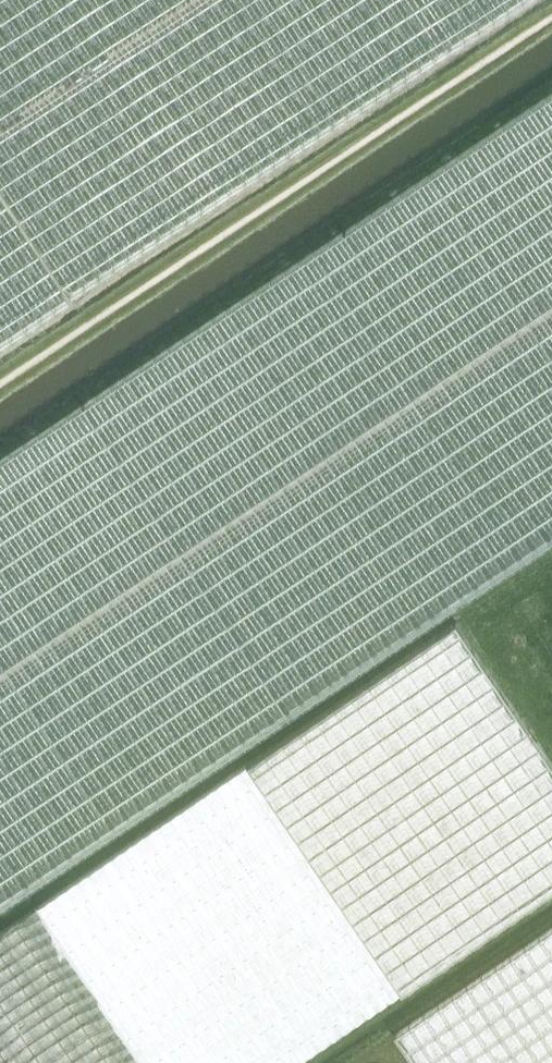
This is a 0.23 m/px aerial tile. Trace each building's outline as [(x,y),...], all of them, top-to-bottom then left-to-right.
[(72,297),(71,295),(524,0),(0,0),(0,345),(72,297)] [(0,458),(0,903),(551,533),(551,92),(0,458)] [(454,616),(0,929),(0,1062),(289,1062),(551,882),(551,759),(454,616)] [(395,1033),(415,1062),(551,1062),(551,927),(395,1033)]
